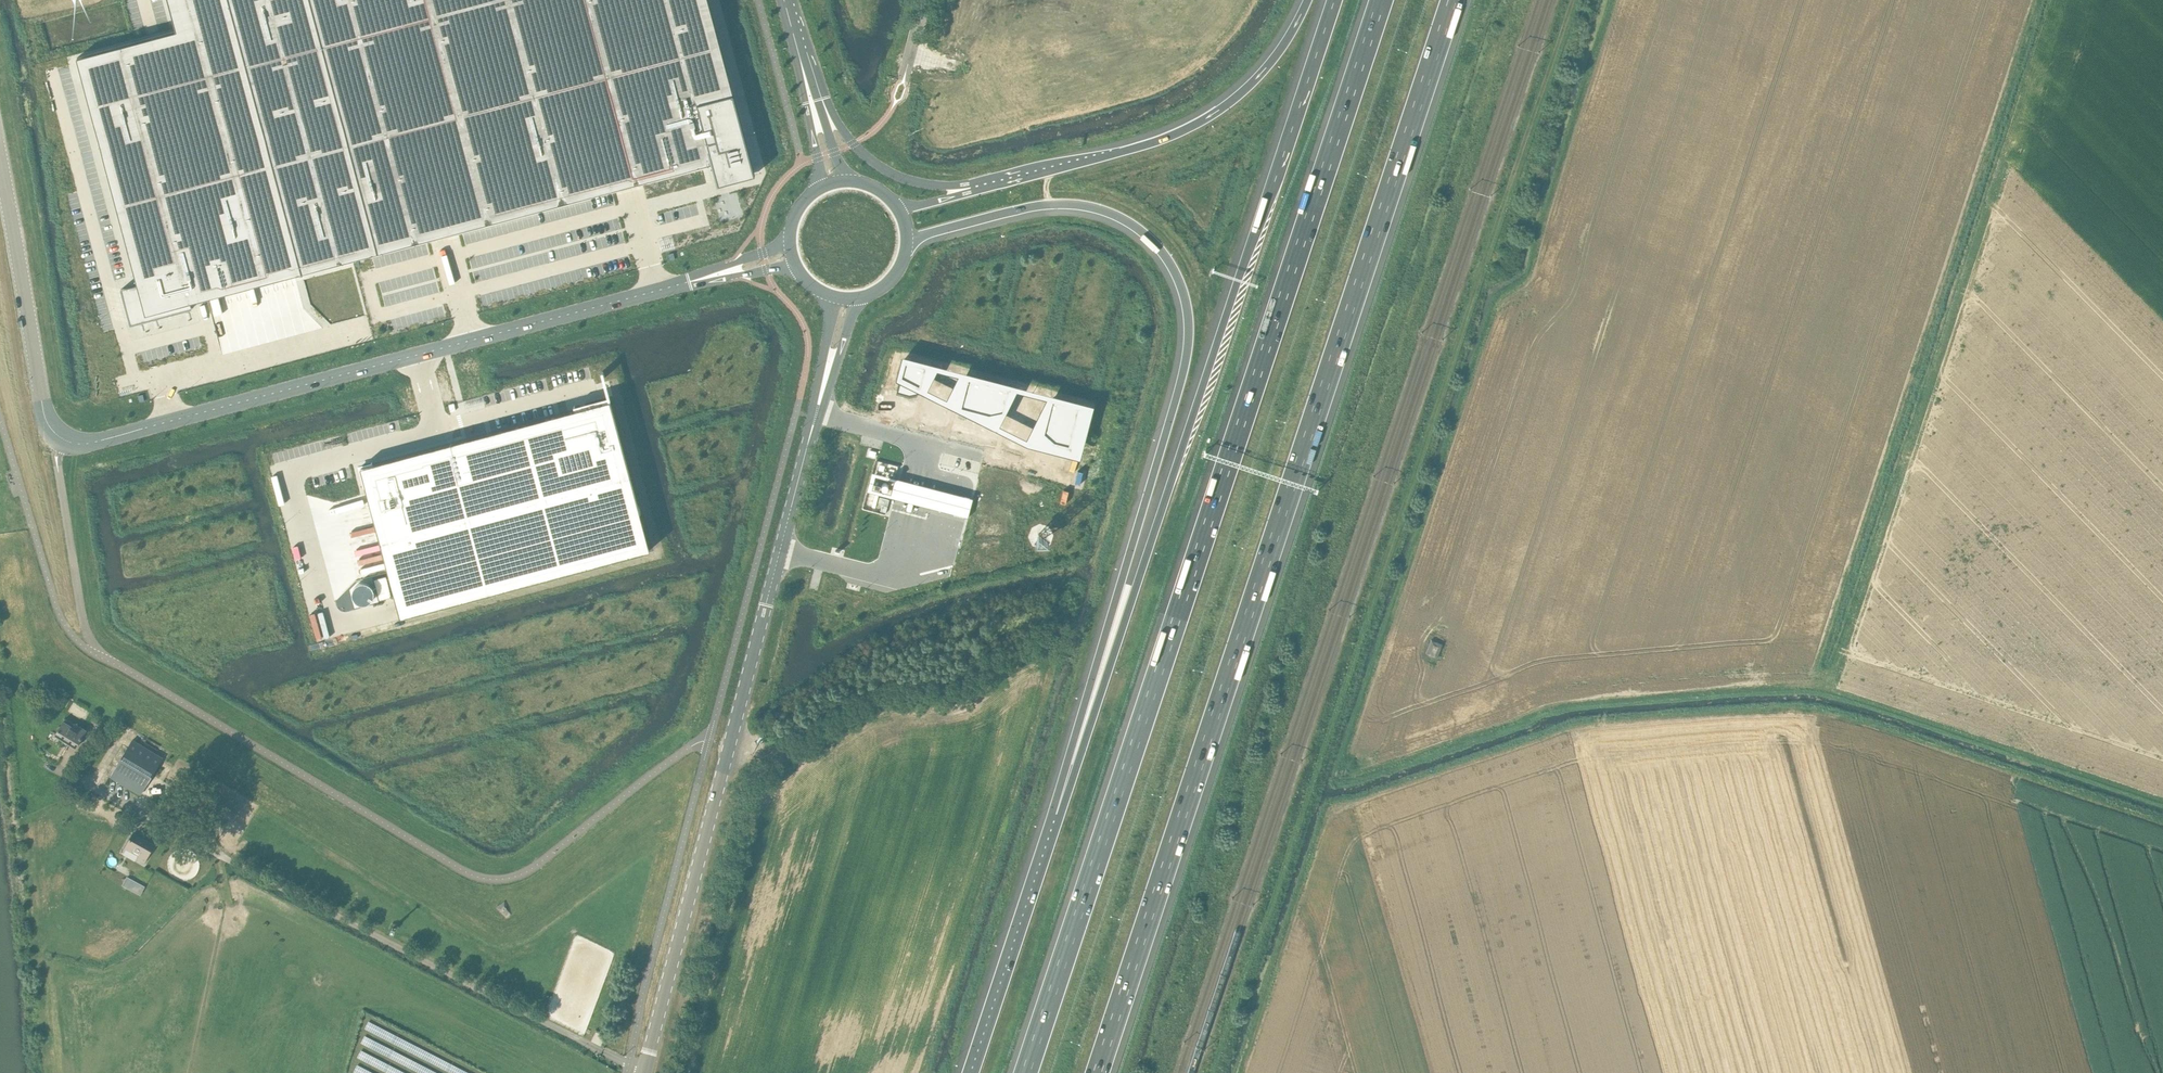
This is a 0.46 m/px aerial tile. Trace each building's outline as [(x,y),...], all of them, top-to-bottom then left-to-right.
[(77,57),(111,183),(138,284),(122,288),(131,324),(142,321),(158,316),(172,313),(192,307),(191,302),(205,298),(306,272),(617,188),(712,163),(717,180),(718,185),(736,180),(754,175),(753,171),(732,94),(733,93),(730,80),(712,15),(711,11),(708,0),(168,0),(176,31),(125,44),(77,57)] [(917,396),(917,392),(918,392),(919,391),(1026,445),(1079,459),(1094,405),(902,355),(895,380),(899,381),(896,394),(909,397),(917,396)] [(610,400),(360,466),(366,487),(400,617),(650,550),(610,400)] [(896,478),(872,471),(867,491),(890,497),(892,497),(901,500),(912,503),(922,505),(935,509),(948,512),(960,515),(968,517),(973,498),(966,496),(954,493),(940,489),(927,486),(917,483),(906,480),(896,478)] [(880,497),(878,503),(888,505),(888,504),(889,499),(880,497)] [(384,573),(373,576),(378,596),(390,593),(384,573)] [(362,582),(358,584),(355,587),(353,591),(353,595),(354,599),(357,602),(361,604),(365,604),(369,603),(372,600),(374,596),(374,592),(373,588),(370,584),(366,583),(362,582)] [(1441,641),(1432,638),(1429,650),(1437,653),(1441,641)] [(56,735),(68,742),(76,747),(87,730),(80,726),(78,729),(65,721),(66,718),(56,735)] [(130,743),(111,776),(141,794),(158,767),(152,763),(155,758),(130,743)] [(134,833),(124,851),(126,848),(140,855),(138,858),(145,862),(155,845),(134,833)]
